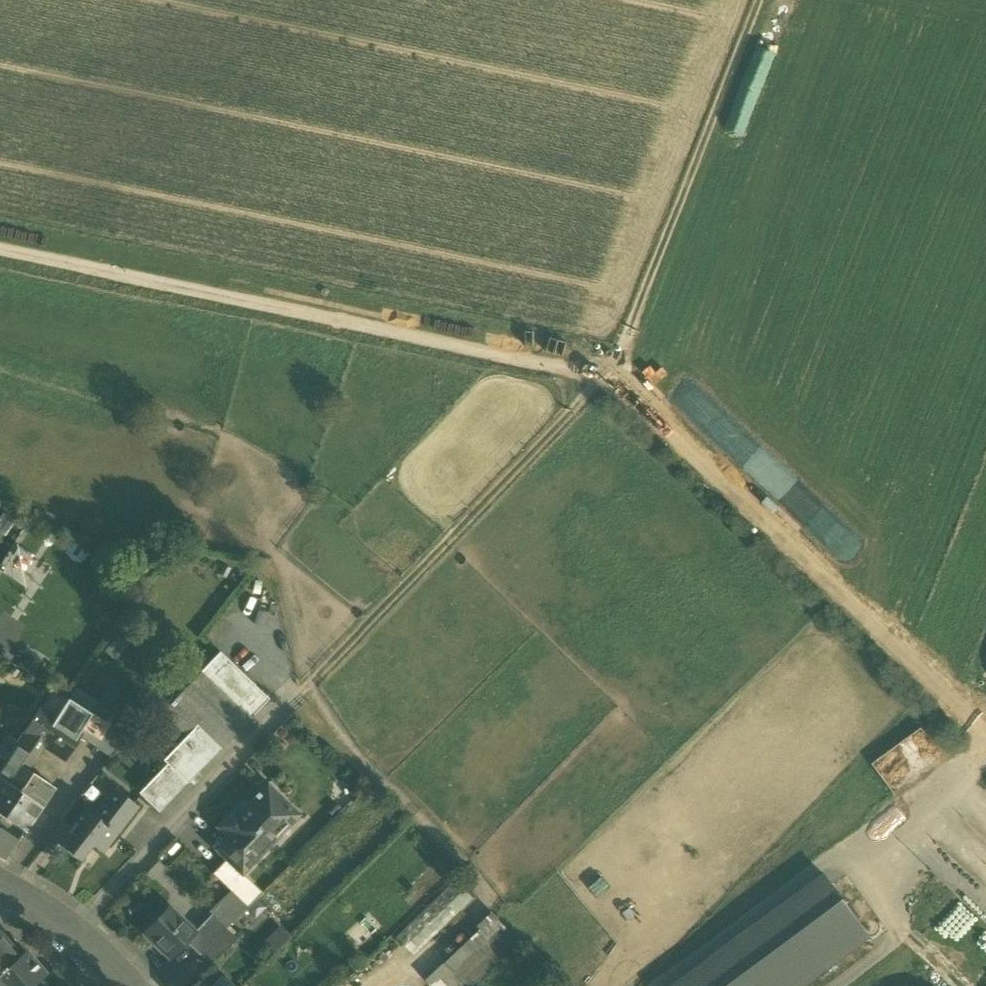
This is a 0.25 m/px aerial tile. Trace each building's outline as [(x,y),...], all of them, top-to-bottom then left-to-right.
[(26,651),(20,665),(39,673),(44,658),(26,651)] [(268,699),(218,652),(200,672),(249,719),(268,699)] [(249,719),(200,672),(161,713),(186,737),(163,760),(167,764),(140,793),(159,811),(164,806),(165,807),(221,748),(222,748),(249,720),(249,719)] [(55,719),(40,710),(35,717),(34,716),(32,719),(33,720),(19,743),(35,754),(42,744),(64,759),(79,736),(80,735),(78,734),(81,729),(82,729),(92,715),(68,700),(55,719)] [(92,715),(82,729),(81,729),(78,734),(80,735),(79,736),(96,748),(111,724),(93,713),(92,715)] [(111,724),(96,748),(110,757),(128,735),(111,724)] [(25,769),(35,754),(19,743),(16,747),(5,740),(0,748),(0,756),(7,761),(0,772),(0,780),(1,781),(1,780),(42,807),(54,788),(25,769)] [(1,780),(1,781),(0,782),(0,815),(25,832),(42,807),(1,780)] [(284,801),(267,785),(258,793),(257,792),(254,796),(255,797),(238,814),(233,810),(217,827),(228,837),(216,849),(226,859),(240,872),(241,872),(267,845),(268,846),(291,822),(277,809),(284,801)] [(137,807),(113,788),(103,801),(127,820),(137,807)] [(965,899),(985,919),(985,800),(969,818),(959,807),(932,835),(981,883),(965,899)] [(127,820),(103,801),(93,814),(117,833),(127,820)] [(93,814),(86,809),(71,827),(58,844),(61,846),(79,860),(96,839),(106,847),(117,833),(93,814)] [(62,820),(43,843),(56,853),(61,846),(58,844),(71,827),(62,820)] [(20,841),(0,828),(0,858),(6,861),(20,841)] [(262,892),(241,872),(240,872),(226,859),(213,873),(247,907),(262,892)] [(397,939),(414,956),(471,899),(454,882),(397,939)] [(833,889),(700,985),(802,985),(869,937),(833,889)] [(181,921),(166,907),(142,931),(157,946),(158,945),(170,957),(185,942),(191,936),(190,935),(178,924),(181,921)] [(211,914),(190,935),(191,936),(185,942),(198,955),(225,928),(211,914)] [(517,945),(493,919),(426,980),(432,985),(473,985),(517,945)] [(277,949),(291,935),(281,925),(266,939),(277,949)] [(237,940),(225,928),(198,955),(210,967),(237,940)] [(20,957),(19,956),(0,934),(0,974),(20,957)] [(0,974),(0,985),(32,985),(45,975),(25,951),(19,956),(20,957),(0,974)] [(223,975),(211,985),(235,985),(223,975)]
